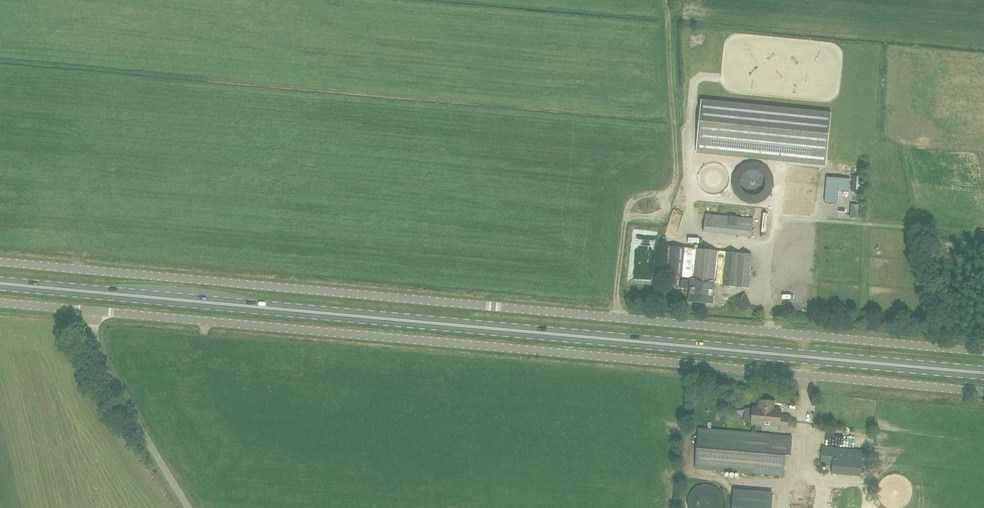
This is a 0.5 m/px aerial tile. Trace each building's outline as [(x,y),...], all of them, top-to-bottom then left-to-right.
[(825,166),(831,113),(702,100),(696,152),(825,166)] [(827,177),(825,203),(837,204),(838,190),(848,191),(849,179),(827,177)] [(845,214),(852,215),(854,204),(847,203),(845,214)] [(751,237),(753,219),(706,214),(704,232),(751,237)] [(681,237),(681,229),(671,228),(670,237),(681,237)] [(748,287),(751,255),(666,246),(663,274),(683,276),(682,280),(691,281),(689,301),(713,304),(715,286),(718,286),(718,284),(748,287)] [(743,311),(752,307),(744,293),(736,298),(743,311)] [(773,404),(774,401),(759,400),(758,408),(752,407),(751,424),(788,427),(788,416),(780,415),(780,410),(773,409),(773,408),(772,408),(772,404),(773,404)] [(791,456),(792,436),(699,428),(695,468),(784,475),(786,455),(791,456)] [(865,470),(866,464),(862,463),(863,451),(823,447),(821,464),(833,465),(832,473),(861,476),(862,469),(865,470)] [(772,494),(734,491),(733,507),(771,507),(772,494)]
